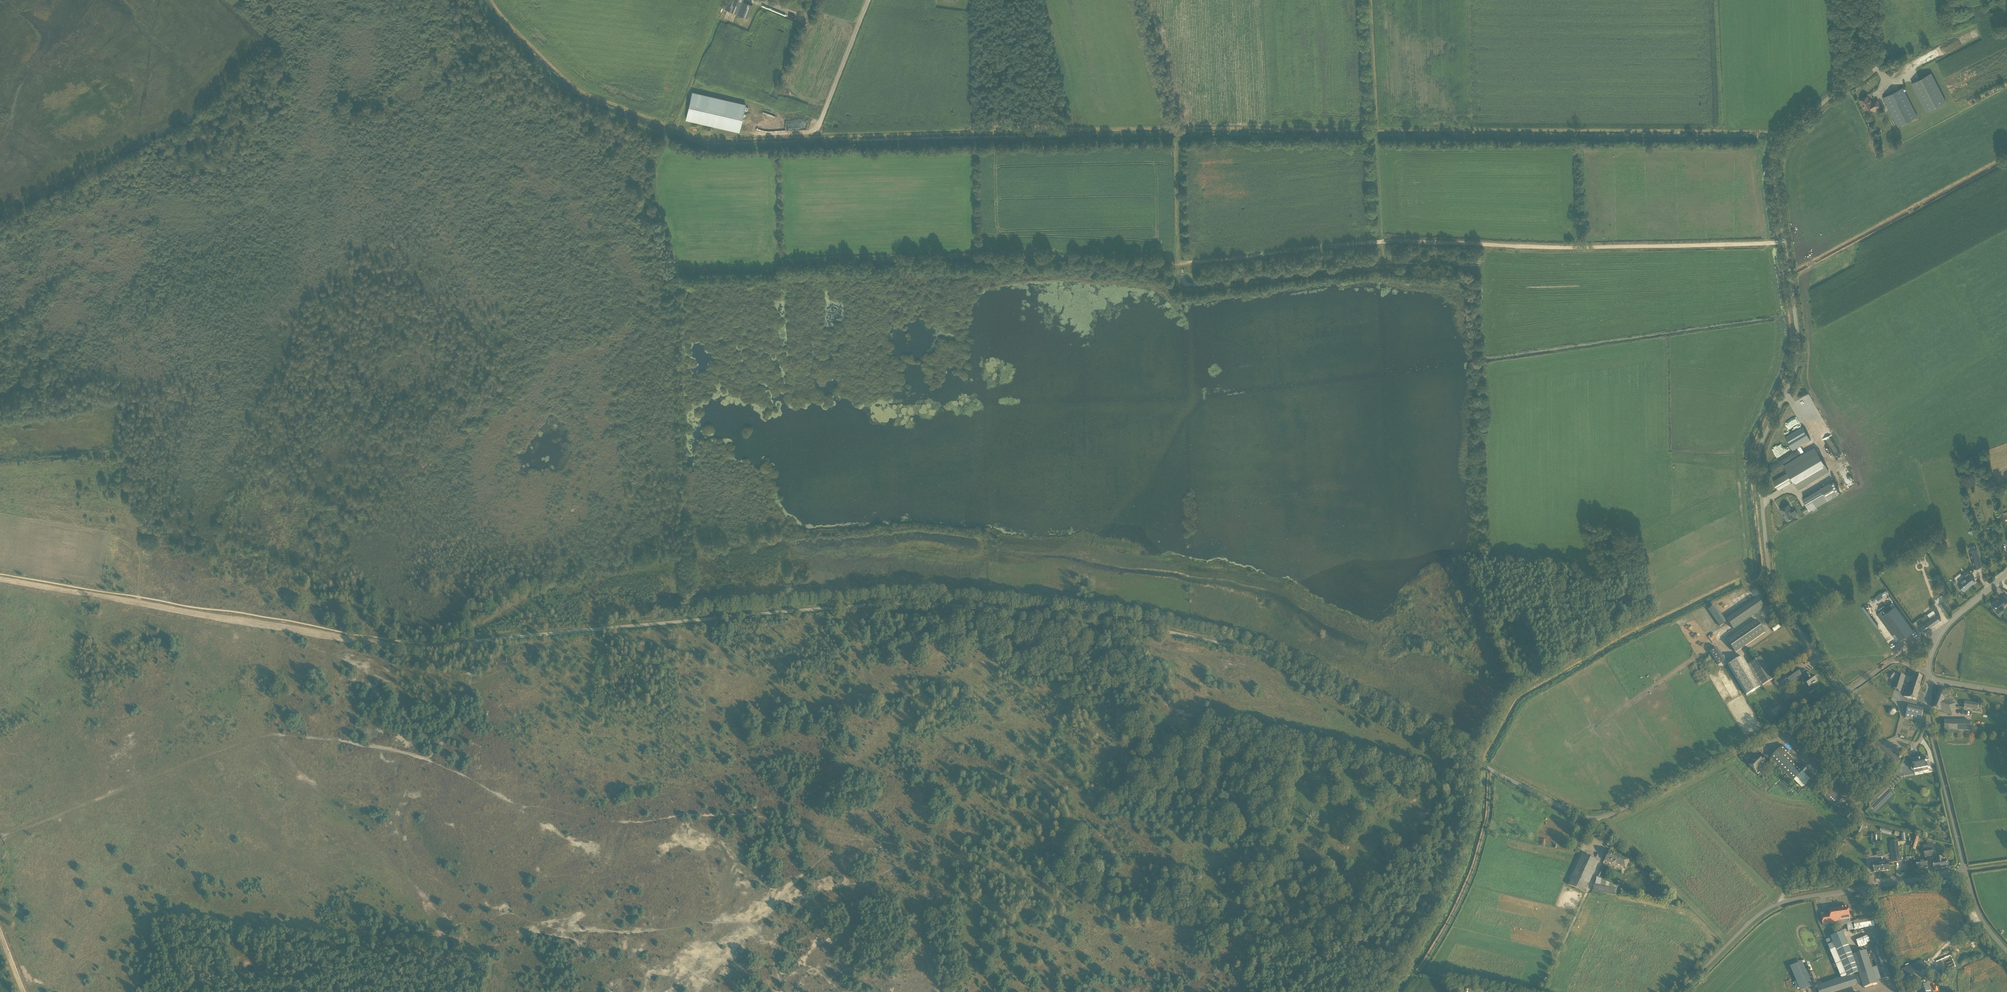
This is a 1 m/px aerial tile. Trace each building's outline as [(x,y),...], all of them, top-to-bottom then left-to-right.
[(725,9),(748,18),(753,5),(743,1),(743,0),(728,0),(725,9)] [(1931,73),(1911,83),(1926,111),(1946,101),(1931,73)] [(1917,116),(1903,87),(1883,97),(1898,126),(1917,116)] [(692,92),(686,120),(739,132),(745,104),(692,92)] [(1872,110),(1880,106),(1877,100),(1872,102),(1871,101),(1870,102),(1867,96),(1860,99),(1865,109),(1870,107),(1872,110)] [(1803,426),(1785,437),(1793,450),(1810,439),(1803,426)] [(1784,466),(1788,472),(1772,481),(1777,490),(1793,481),(1798,489),(1829,470),(1815,447),(1784,466)] [(1855,484),(1845,466),(1839,470),(1849,488),(1855,484)] [(1803,498),(1808,506),(1803,509),(1805,514),(1811,511),(1810,510),(1838,494),(1831,481),(1821,487),(1821,488),(1803,498)] [(1787,506),(1780,510),(1782,514),(1783,513),(1784,515),(1787,520),(1794,516),(1790,508),(1788,505),(1787,506)] [(1976,548),(1968,551),(1974,568),(1982,566),(1976,548)] [(1962,579),(1958,583),(1961,586),(1964,590),(1975,581),(1972,577),(1968,573),(1964,576),(1965,577),(1962,579)] [(1942,595),(1936,599),(1945,613),(1951,609),(1942,595)] [(1991,604),(1998,612),(2004,607),(2003,605),(2006,602),(2006,598),(2004,595),(1998,600),(1997,598),(1991,604)] [(1757,598),(1726,619),(1733,629),(1764,608),(1757,598)] [(1893,636),(1897,634),(1900,639),(1913,630),(1895,605),(1893,607),(1890,603),(1876,613),(1893,636)] [(1717,605),(1709,609),(1719,627),(1727,623),(1717,605)] [(1941,620),(1936,613),(1934,610),(1921,618),(1924,621),(1918,626),(1922,633),(1941,620)] [(1735,653),(1765,633),(1756,620),(1727,640),(1735,653)] [(1718,647),(1710,652),(1719,665),(1726,660),(1718,647)] [(1760,687),(1742,657),(1728,665),(1746,695),(1760,687)] [(1760,657),(1750,664),(1763,685),(1774,679),(1760,657)] [(1790,683),(1802,675),(1797,668),(1785,677),(1790,683)] [(1805,682),(1810,688),(1807,690),(1809,694),(1817,688),(1815,685),(1818,682),(1814,676),(1813,676),(1811,673),(1803,678),(1806,682),(1805,682)] [(1906,676),(1898,674),(1893,689),(1901,691),(1906,676)] [(1909,683),(1904,696),(1917,700),(1924,678),(1915,675),(1912,683),(1911,683),(1909,683)] [(1952,715),(1956,704),(1945,700),(1948,692),(1940,689),(1933,708),(1952,715)] [(1982,699),(1980,708),(1983,708),(1983,713),(1989,714),(1991,701),(1982,699)] [(1991,701),(1989,714),(1995,715),(1995,710),(1998,711),(2000,702),(1991,701)] [(1974,704),(1965,702),(1964,708),(1978,710),(1979,705),(1974,704)] [(1924,710),(1908,706),(1905,718),(1921,722),(1924,710)] [(1971,722),(1945,721),(1944,733),(1971,733),(1971,722)] [(1879,744),(1873,751),(1876,754),(1875,755),(1893,770),(1901,761),(1883,745),(1882,746),(1880,744),(1879,744)] [(1783,746),(1769,760),(1791,782),(1793,780),(1801,788),(1810,780),(1803,773),(1807,770),(1783,746)] [(1767,761),(1762,756),(1760,759),(1757,756),(1748,765),(1756,772),(1767,761)] [(1926,758),(1912,761),(1913,765),(1912,766),(1911,767),(1911,769),(1913,770),(1914,770),(1923,769),(1924,771),(1928,771),(1928,768),(1930,767),(1929,761),(1927,762),(1926,758)] [(1852,804),(1843,812),(1847,817),(1856,809),(1852,804)] [(1858,837),(1863,827),(1866,828),(1867,826),(1864,825),(1864,824),(1859,822),(1857,825),(1860,827),(1855,836),(1858,837)] [(1900,861),(1898,841),(1890,842),(1891,847),(1890,847),(1891,857),(1892,862),(1900,861)] [(1625,869),(1629,861),(1609,851),(1604,861),(1612,864),(1613,863),(1625,869)] [(1584,893),(1599,861),(1582,854),(1568,885),(1584,893)] [(1947,860),(1946,860),(1946,857),(1932,860),(1934,869),(1948,867),(1947,860)] [(1926,859),(1917,861),(1917,864),(1918,869),(1919,869),(1922,869),(1928,868),(1927,863),(1926,859)] [(1889,861),(1873,863),(1874,872),(1890,870),(1889,861)] [(1592,891),(1616,896),(1617,888),(1613,886),(1613,885),(1596,878),(1595,886),(1593,885),(1592,891)] [(1830,915),(1822,916),(1823,924),(1828,923),(1850,920),(1848,907),(1829,910),(1830,915)] [(1874,918),(1854,921),(1854,922),(1855,930),(1875,927),(1874,918)] [(1843,932),(1830,937),(1831,938),(1826,940),(1828,946),(1831,953),(1841,978),(1854,974),(1858,972),(1853,956),(1843,932)] [(1868,936),(1856,941),(1859,948),(1867,945),(1866,943),(1870,942),(1868,936)] [(1881,980),(1891,977),(1881,947),(1871,950),(1881,980)] [(1867,951),(1853,956),(1858,972),(1863,988),(1877,984),(1867,951)] [(1906,979),(1928,970),(1925,960),(1902,969),(1906,979)] [(1797,964),(1807,988),(1812,986),(1802,962),(1797,964)] [(1818,991),(1835,991),(1857,985),(1854,974),(1841,978),(1817,986),(1818,991)]
